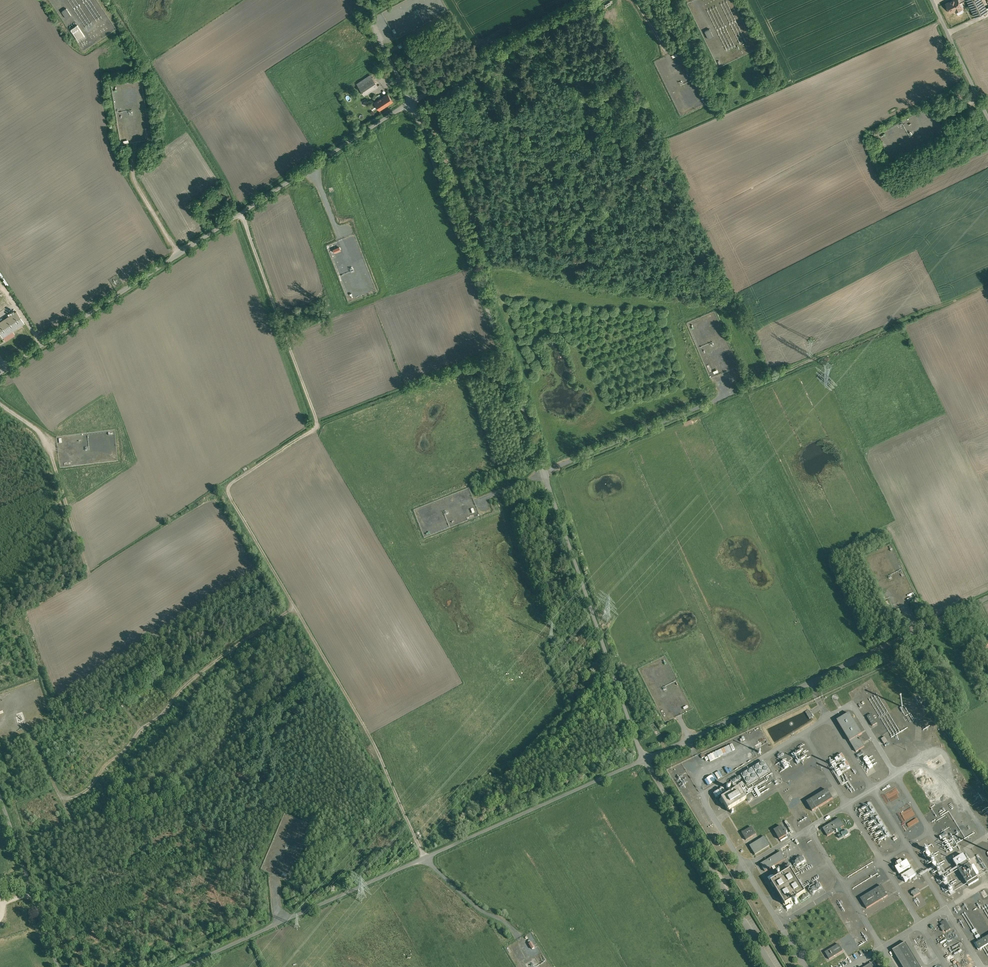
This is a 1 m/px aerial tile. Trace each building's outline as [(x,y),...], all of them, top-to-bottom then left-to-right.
[(945,3),(950,13),(962,8),(960,2),(959,0),(952,0),(945,3)] [(976,16),(987,10),(983,0),(967,0),(976,16)] [(65,18),(71,16),(67,8),(61,10),(65,18)] [(981,26),(983,29),(987,27),(983,19),(977,22),(980,27),(981,26)] [(77,24),(70,29),(78,40),(84,36),(77,24)] [(709,28),(704,31),(708,38),(713,36),(709,28)] [(370,75),(356,84),(364,96),(378,88),(370,75)] [(387,94),(374,103),(379,111),(392,102),(387,94)] [(0,323),(0,334),(3,338),(12,332),(24,324),(16,312),(0,323)] [(14,336),(12,332),(3,338),(6,342),(14,336)] [(849,712),(836,720),(855,752),(865,747),(859,736),(862,734),(849,712)] [(871,714),(867,717),(872,726),(877,723),(871,714)] [(721,749),(723,755),(731,751),(729,745),(721,749)] [(800,748),(791,754),(797,763),(806,757),(800,748)] [(714,752),(716,758),(722,755),(720,750),(714,752)] [(851,768),(847,761),(843,763),(841,760),(845,758),(842,754),(829,761),(837,776),(851,768)] [(863,759),(869,769),(873,766),(867,756),(863,759)] [(777,764),(782,771),(789,766),(784,759),(777,764)] [(745,800),(737,787),(721,797),(728,810),(745,800)] [(896,787),(885,792),(888,799),(890,798),(894,807),(904,802),(896,787)] [(713,793),(715,798),(725,793),(722,789),(713,793)] [(826,789),(806,801),(812,811),(832,798),(826,789)] [(859,817),(866,813),(865,811),(868,809),(866,805),(860,809),(859,807),(855,809),(859,817)] [(904,820),(915,815),(911,807),(900,812),(904,820)] [(839,818),(823,828),(828,836),(844,826),(839,818)] [(751,825),(741,831),(745,838),(755,832),(751,825)] [(782,825),(773,830),(778,839),(787,834),(782,825)] [(764,833),(748,843),(754,854),(770,844),(764,833)] [(927,846),(921,849),(926,857),(931,854),(927,846)] [(780,849),(760,861),(765,870),(786,859),(780,849)] [(964,854),(953,860),(968,886),(979,880),(964,854)] [(795,867),(806,862),(804,856),(793,861),(795,867)] [(905,882),(917,875),(908,860),(903,863),(901,860),(897,862),(899,865),(895,868),(900,875),(901,874),(905,882)] [(785,868),(771,877),(769,878),(771,881),(787,872),(785,868)] [(792,871),(773,882),(786,905),(806,894),(792,871)] [(823,889),(820,881),(809,886),(812,893),(823,889)] [(881,885),(860,898),(866,908),(887,895),(881,885)] [(911,891),(914,896),(920,893),(918,888),(911,891)] [(940,922),(942,925),(940,926),(943,932),(950,929),(946,920),(940,922)] [(987,945),(987,935),(974,943),(978,950),(987,945)] [(892,951),(902,966),(921,966),(906,942),(892,951)] [(839,945),(825,953),(829,959),(843,951),(839,945)]
